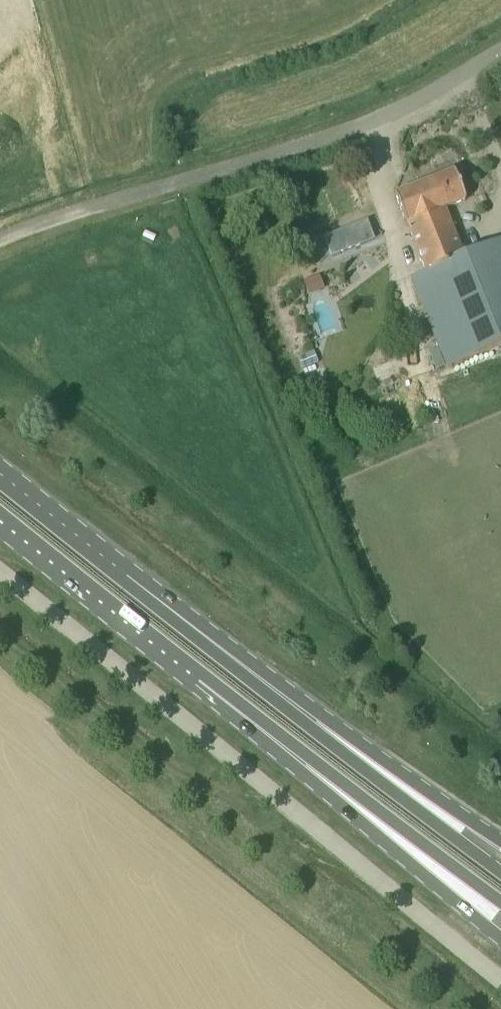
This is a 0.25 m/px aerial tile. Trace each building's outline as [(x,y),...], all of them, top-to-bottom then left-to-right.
[(465,202),(453,172),(421,186),(397,195),(408,224),(446,209),(465,202)] [(464,256),(446,209),(408,224),(426,271),(464,256)] [(367,221),(324,238),(331,257),(375,240),(367,221)] [(464,256),(426,271),(411,277),(446,367),(500,345),(500,242),(464,256)] [(310,294),(324,290),(321,280),(306,284),(310,294)] [(298,357),(303,370),(319,363),(314,351),(298,357)] [(306,377),(309,385),(316,382),(313,374),(306,377)]
